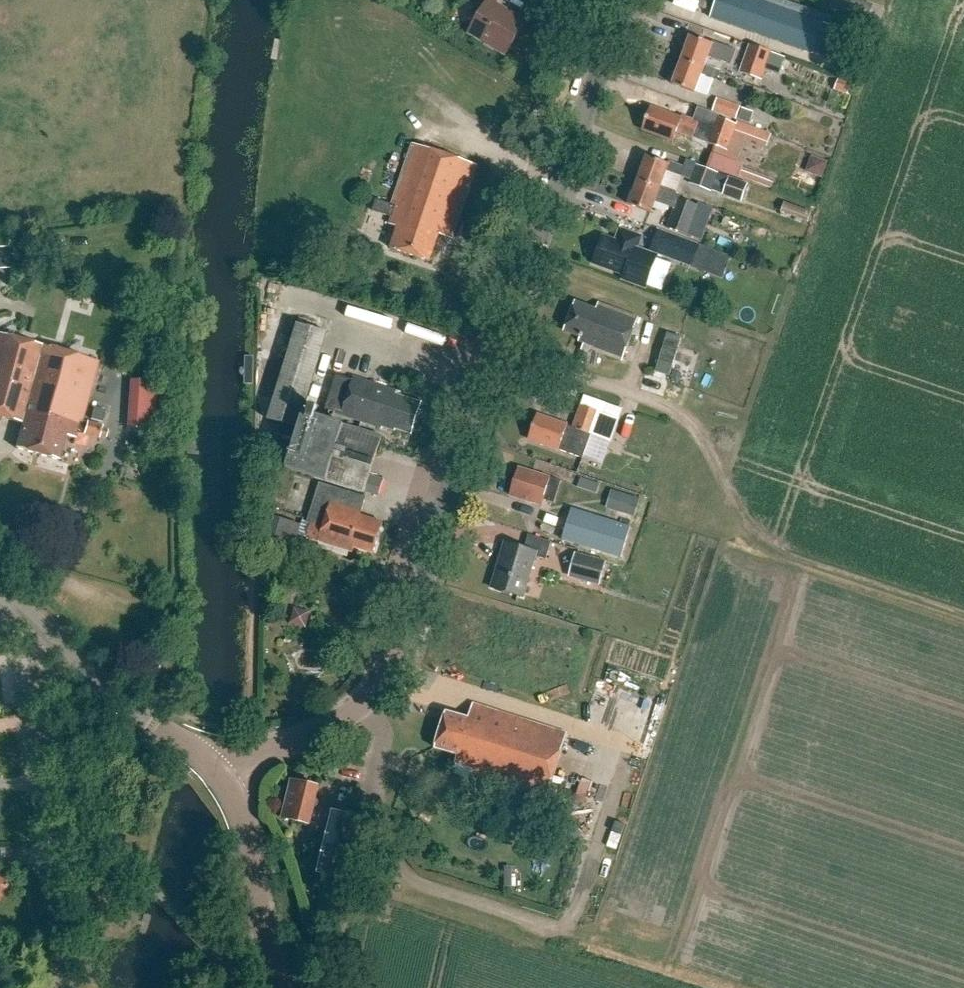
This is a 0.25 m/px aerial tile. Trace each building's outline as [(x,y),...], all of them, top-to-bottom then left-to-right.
[(480,4),(485,7),(471,31),(509,54),(528,23),(497,4),(499,0),(478,0),(480,4)] [(810,53),(830,60),(835,44),(845,47),(852,27),(774,0),(718,0),(711,21),(810,55),(810,53)] [(858,0),(832,0),(829,9),(867,22),(873,5),(858,0)] [(690,37),(682,60),(704,69),(705,66),(710,51),(726,57),(730,47),(713,41),(712,45),(690,37)] [(749,44),(739,73),(762,81),(772,53),(749,44)] [(682,60),(673,86),(695,94),(702,75),(717,81),(721,72),(705,66),(704,69),(682,60)] [(740,107),(717,99),(712,111),(736,120),(740,107)] [(737,121),(737,123),(717,116),(713,128),(683,117),(682,119),(652,108),(643,132),(674,143),(677,134),(694,140),(694,138),(709,143),(709,144),(728,151),(734,135),(767,147),(772,134),(737,121)] [(386,225),(396,228),(389,250),(430,263),(439,236),(452,240),(476,166),(412,145),(392,205),(376,200),(372,212),(389,218),(386,225)] [(801,154),(796,178),(819,183),(825,159),(801,154)] [(649,159),(639,182),(661,190),(661,188),(668,172),(682,178),(685,170),(669,164),(668,166),(649,159)] [(756,174),(723,161),(720,170),(753,183),(756,174)] [(719,170),(701,163),(693,184),(711,191),(719,170)] [(740,204),(747,186),(728,179),(721,197),(740,204)] [(657,206),(674,212),(667,228),(687,236),(697,210),(684,205),(685,202),(675,199),(677,194),(661,188),(661,190),(639,182),(630,207),(653,216),(657,206)] [(808,209),(786,201),(782,211),(804,219),(808,209)] [(642,238),(621,231),(616,243),(603,238),(593,265),(624,277),(622,281),(645,290),(657,258),(637,250),(642,238)] [(676,243),(670,260),(691,268),(697,251),(676,243)] [(11,269),(9,248),(0,248),(0,270),(11,269)] [(585,347),(578,364),(585,367),(592,349),(623,361),(638,320),(597,304),(595,311),(577,304),(566,333),(581,339),(579,345),(585,347)] [(303,412),(309,392),(327,333),(296,324),(267,419),(298,429),(286,468),(379,496),(384,480),(370,475),(382,436),(303,412)] [(99,365),(0,337),(0,418),(24,425),(17,449),(61,461),(67,437),(75,439),(77,432),(101,439),(101,436),(108,438),(109,432),(103,430),(105,423),(84,417),(99,365)] [(354,377),(353,380),(336,375),(325,411),(335,414),(336,411),(341,413),(340,416),(379,427),(380,424),(393,429),(394,427),(410,433),(419,403),(395,395),(396,390),(354,377)] [(157,381),(135,380),(133,428),(154,429),(157,381)] [(538,417),(529,442),(559,452),(560,452),(584,460),(592,436),(607,441),(614,419),(582,408),(575,429),(538,417)] [(521,469),(516,485),(512,497),(543,507),(545,501),(556,505),(563,483),(521,469)] [(580,478),(578,486),(596,492),(599,484),(580,478)] [(310,523),(306,537),(351,551),(352,548),(374,554),(383,522),(360,515),(366,496),(318,482),(306,522),(310,523)] [(634,516),(639,497),(609,490),(604,510),(634,516)] [(561,544),(623,555),(629,522),(567,511),(561,544)] [(292,551),(300,524),(270,516),(262,542),(292,551)] [(506,543),(491,588),(523,598),(536,560),(545,563),(551,544),(529,537),(525,550),(506,543)] [(607,559),(577,550),(571,573),(600,581),(607,559)] [(309,608),(294,609),(295,626),(310,625),(309,608)] [(468,773),(484,778),(484,780),(545,800),(566,736),(471,705),(467,718),(446,712),(434,747),(456,755),(454,762),(470,768),(468,773)] [(292,781),(283,818),(311,825),(320,788),(292,781)] [(483,782),(477,800),(504,809),(510,791),(483,782)]
